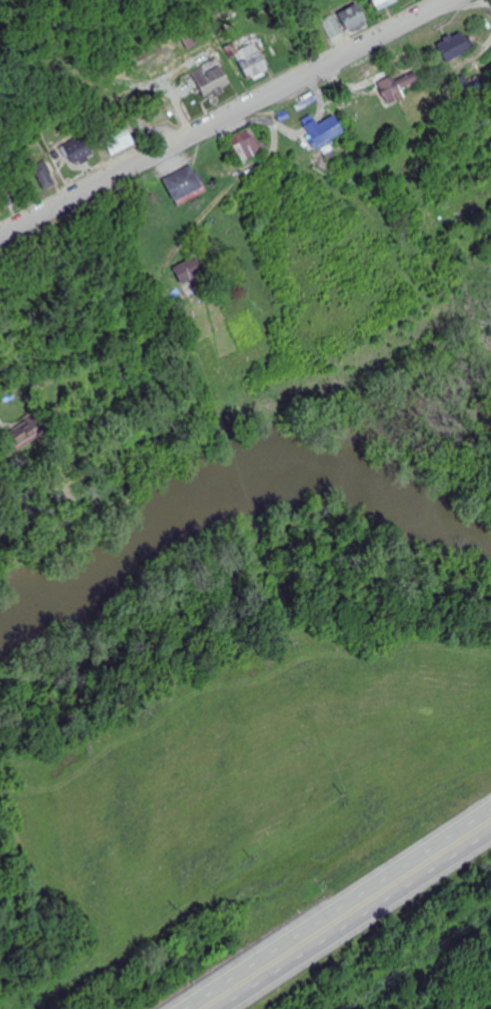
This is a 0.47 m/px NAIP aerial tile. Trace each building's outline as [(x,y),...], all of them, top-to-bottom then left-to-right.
[(397,0),(374,0),(376,8),(398,2),(397,0)] [(340,13),(350,34),(370,24),(360,3),(340,13)] [(322,21),(332,39),(343,33),(333,15),(322,21)] [(467,30),(438,45),(447,63),(476,47),(467,30)] [(236,51),(250,82),(271,72),(257,42),(236,51)] [(194,72),(206,96),(231,84),(219,60),(194,72)] [(420,81),(415,69),(380,84),(389,105),(407,97),(403,89),(420,81)] [(307,119),(312,145),(344,138),(340,116),(321,120),(320,116),(307,119)] [(136,144),(126,124),(103,135),(113,156),(136,144)] [(259,142),(253,128),(230,138),(242,164),(270,151),(266,140),(259,142)] [(65,144),(74,165),(96,156),(87,135),(65,144)] [(34,166),(45,191),(57,185),(47,161),(34,166)] [(178,204),(207,189),(194,164),(165,180),(178,204)] [(11,187),(0,199),(0,200),(8,208),(20,195),(11,187)] [(182,285),(203,275),(195,258),(174,268),(182,285)]
